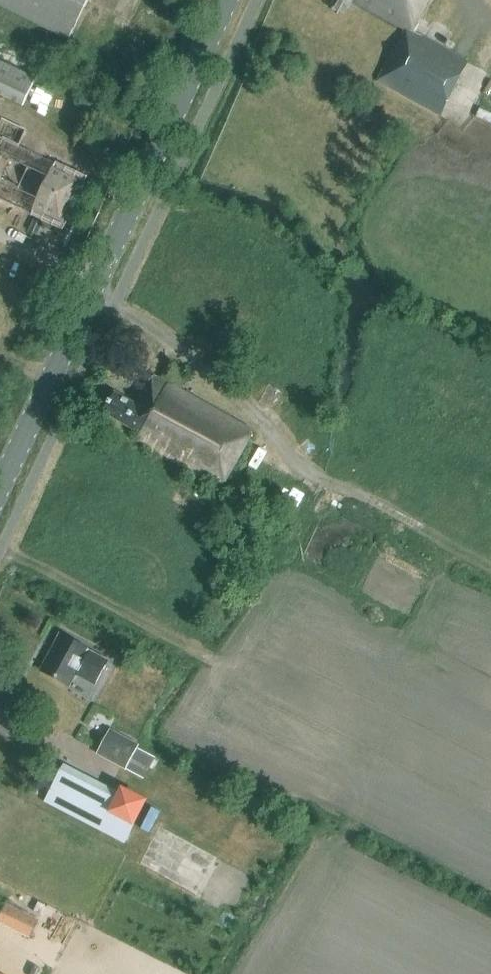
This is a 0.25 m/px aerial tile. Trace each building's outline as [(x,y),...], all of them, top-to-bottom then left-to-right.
[(67,38),(86,0),(0,0),(0,4),(67,38)] [(338,0),(335,0),(330,8),(332,9),(332,11),(336,13),(337,11),(338,12),(343,3),(338,0)] [(404,28),(376,81),(403,96),(439,115),(468,62),(411,31),(428,0),(352,0),(404,28)] [(0,61),(0,92),(26,104),(38,78),(0,61)] [(30,214),(33,208),(59,221),(78,181),(52,168),(54,163),(20,146),(28,129),(5,117),(0,127),(0,137),(4,139),(0,146),(0,199),(30,214)] [(43,224),(34,219),(28,231),(38,235),(43,224)] [(137,440),(221,486),(252,430),(179,390),(188,373),(169,363),(161,379),(154,375),(137,405),(115,392),(104,413),(141,433),(137,440)] [(267,384),(258,401),(272,409),(281,391),(267,384)] [(245,483),(294,510),(306,488),(257,461),(245,483)] [(66,687),(73,674),(94,685),(106,663),(84,652),(85,650),(58,636),(52,648),(54,649),(41,673),(66,687)] [(109,730),(96,754),(142,778),(153,757),(136,748),(138,745),(109,730)] [(108,815),(120,793),(64,764),(45,800),(125,843),(133,828),(108,815)] [(30,938),(39,921),(7,904),(0,918),(0,922),(30,938)]
